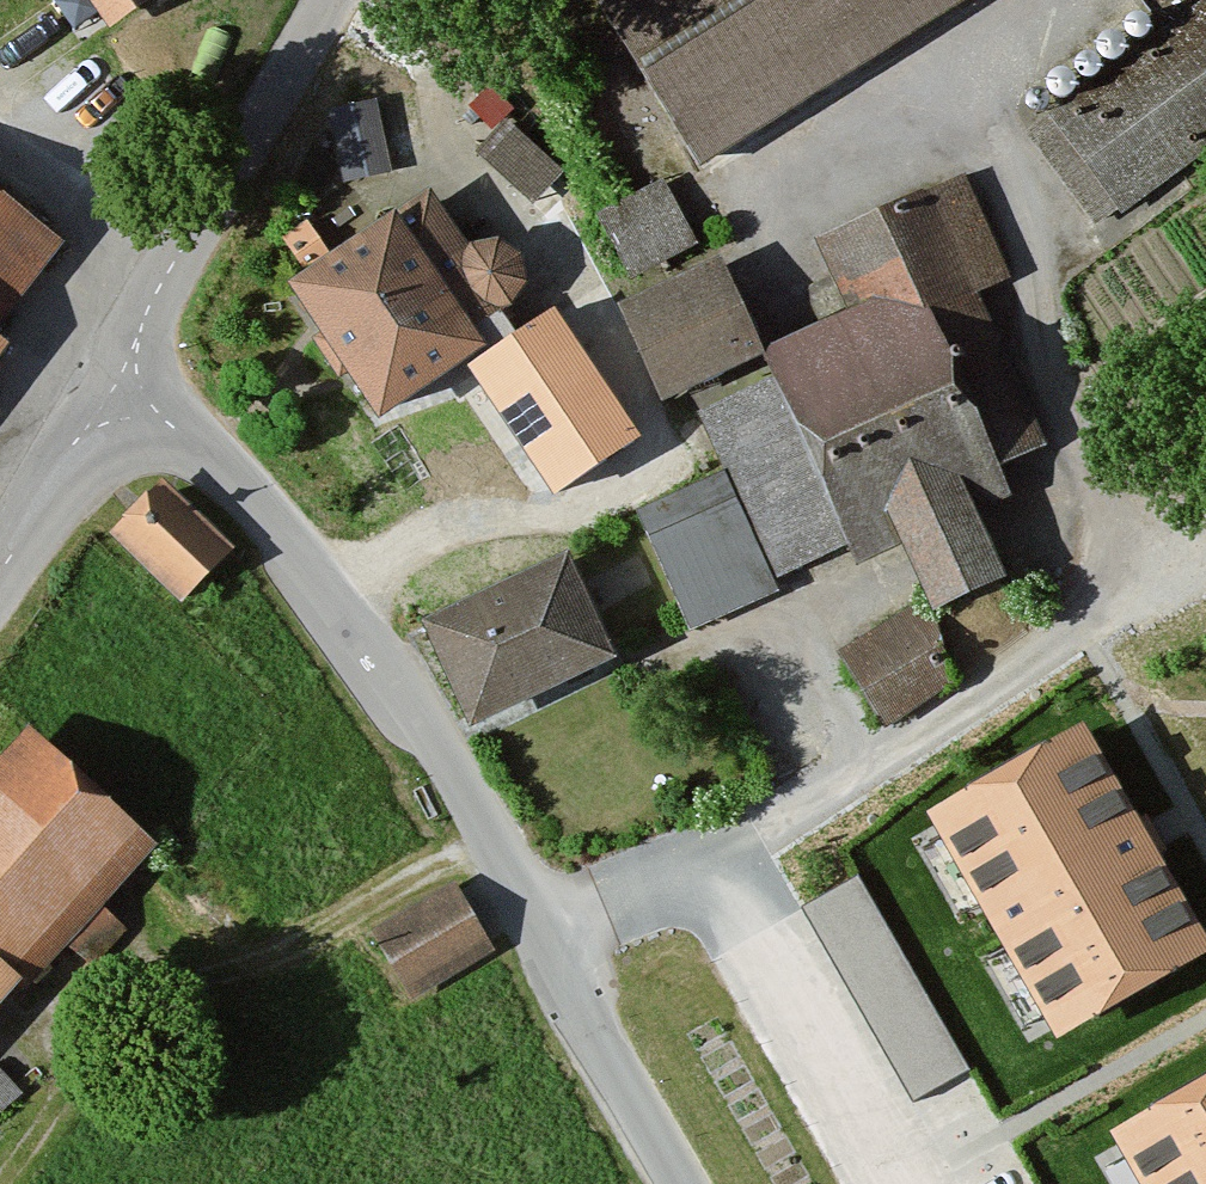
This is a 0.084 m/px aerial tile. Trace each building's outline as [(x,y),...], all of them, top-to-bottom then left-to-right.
[(110,22),(142,0),(94,0),(110,22)] [(982,0),(622,0),(596,17),(704,181),(982,0)] [(1038,128),(1106,222),(1205,149),(1205,7),(1038,128)] [(81,236),(0,178),(0,347),(81,236)] [(754,362),(847,580),(893,561),(921,626),(993,596),(963,524),(994,511),(980,479),(1036,455),(972,306),(1006,292),(962,188),(815,249),(847,323),(754,362)] [(651,412),(753,363),(708,271),(700,275),(658,190),(592,223),(633,307),(606,321),(651,412)] [(472,254),(459,260),(422,205),(272,303),(362,439),(511,341),(498,322),(510,312),(516,299),(517,284),(511,270),(501,259),(487,254),(472,254)] [(629,431),(552,322),(481,372),(557,481),(629,431)] [(719,482),(765,584),(826,557),(753,395),(692,422),(719,482)] [(765,584),(719,482),(630,522),(683,641),(773,601),(765,584)] [(238,552),(163,486),(139,512),(110,545),(185,612),(238,552)] [(558,567),(418,638),(472,743),(612,672),(558,567)] [(938,696),(898,627),(831,666),(872,735),(938,696)] [(1082,725),(927,814),(1055,1036),(1205,950),(1205,939),(1082,725)] [(18,743),(0,763),(0,1010),(14,994),(22,1001),(149,861),(18,743)] [(970,1073),(857,879),(803,911),(915,1105),(970,1073)] [(492,965),(454,895),(364,944),(402,1014),(492,965)] [(1111,1132),(1141,1183),(1205,1183),(1205,1077),(1111,1132)] [(0,1090),(0,1122),(16,1104),(0,1090)]
